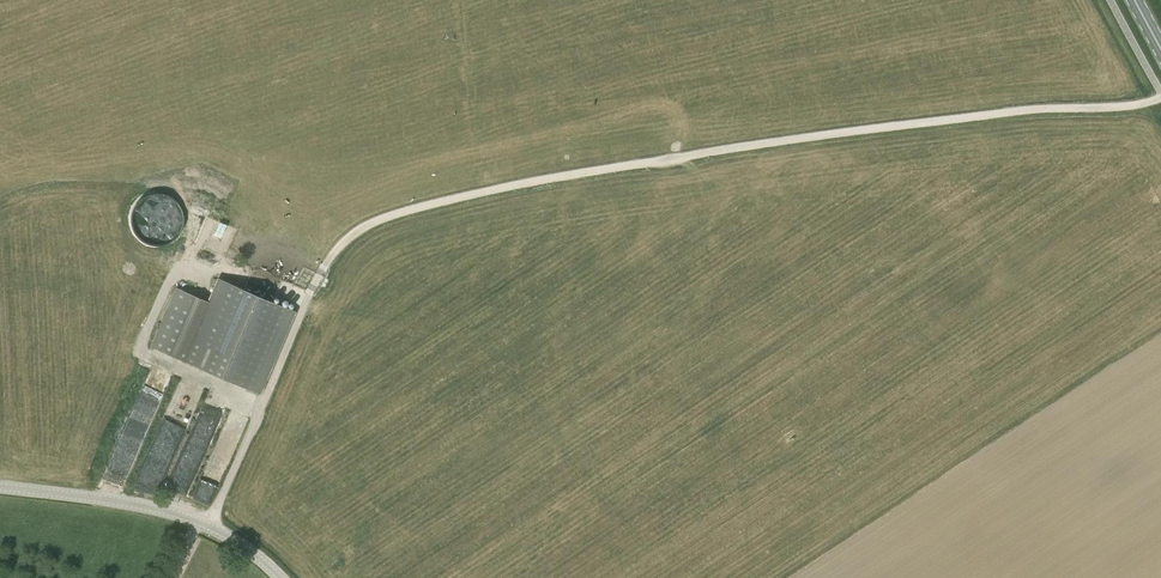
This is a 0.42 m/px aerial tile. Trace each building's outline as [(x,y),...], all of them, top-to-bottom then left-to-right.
[(294,311),(220,279),(210,301),(175,287),(150,346),(180,359),(260,392),(294,311)] [(202,443),(201,444),(207,447),(222,416),(203,407),(189,437),(202,443)]
